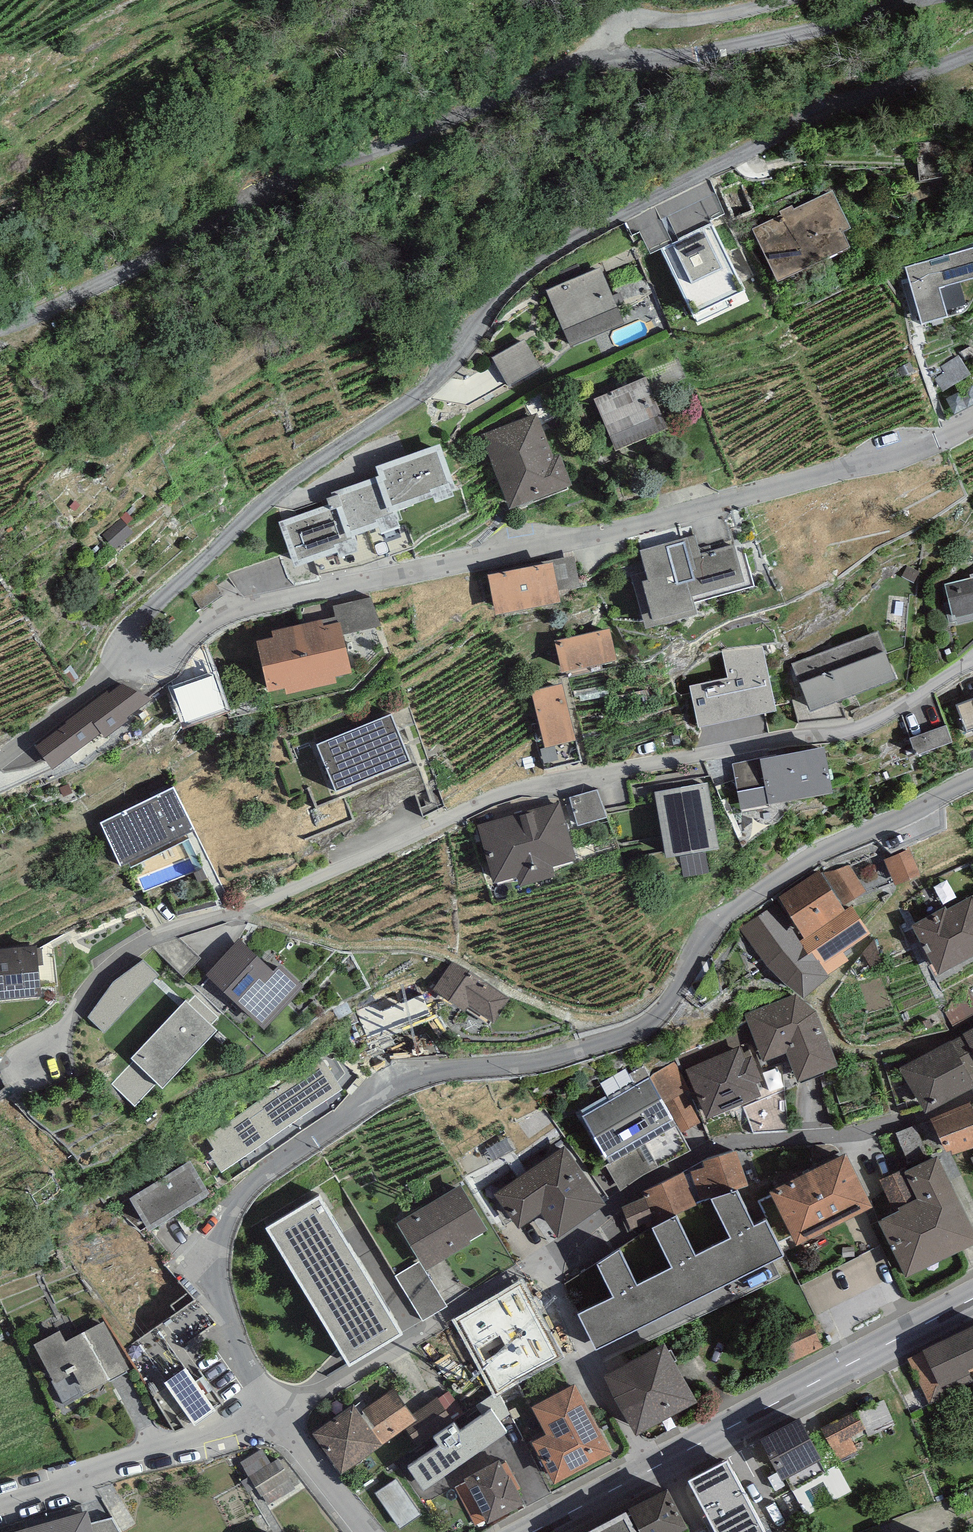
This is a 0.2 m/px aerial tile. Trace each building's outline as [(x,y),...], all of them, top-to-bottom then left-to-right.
[(781,216),(753,229),(777,281),(850,247),(842,231),(850,228),(833,192),(794,210),(792,205),(779,211),(781,216)] [(712,223),(658,250),(691,315),(745,289),(712,223)] [(905,266),(921,323),(948,316),(940,287),(972,278),(972,247),(905,266)] [(625,323),(601,268),(548,292),(571,346),(625,323)] [(541,369),(525,341),(494,358),(509,386),(541,369)] [(646,377),(594,398),(616,450),(668,428),(646,377)] [(537,413),(480,434),(508,508),(572,484),(561,455),(554,457),(537,413)] [(439,444),(376,466),(379,476),(337,491),(338,494),(327,498),(329,504),(278,522),(295,568),(358,545),(354,536),(399,520),(396,511),(456,490),(439,444)] [(695,535),(640,550),(646,571),(631,575),(646,628),(698,614),(693,596),(745,582),(734,545),(700,554),(695,535)] [(549,560),(549,562),(554,561),(559,591),(580,587),(573,555),(549,560)] [(549,562),(488,574),(495,615),(561,603),(559,591),(554,561),(549,562)] [(945,583),(952,615),(954,614),(955,618),(972,614),(972,577),(945,583)] [(333,606),(335,617),(339,616),(343,635),(379,626),(372,597),(333,606)] [(273,637),(257,641),(268,693),(285,689),(286,694),(337,683),(335,677),(352,673),(343,635),(339,616),(335,617),(272,631),(273,637)] [(608,628),(555,641),(562,672),(616,659),(608,628)] [(878,631),(792,664),(811,712),(897,678),(878,631)] [(728,677),(689,685),(699,728),(776,711),(762,646),(721,650),(728,677)] [(561,683),(530,690),(544,747),(575,739),(561,683)] [(153,698),(123,684),(39,748),(54,768),(102,732),(106,738),(130,719),(128,717),(153,698)] [(956,704),(967,732),(972,729),(972,698),(956,704)] [(389,714),(316,744),(335,791),(409,760),(389,714)] [(946,725),(910,738),(916,755),(953,742),(946,725)] [(706,732),(707,747),(747,744),(746,729),(706,732)] [(824,747),(732,764),(741,809),(833,792),(824,747)] [(707,782),(654,791),(666,858),(719,848),(707,782)] [(174,786),(99,822),(120,866),(195,830),(174,786)] [(598,789),(570,797),(578,824),(606,816),(598,789)] [(560,803),(478,825),(493,883),(518,876),(520,885),(555,876),(553,866),(576,860),(560,803)] [(910,848),(884,859),(895,886),(921,875),(910,848)] [(836,870),(824,872),(845,905),(866,890),(848,865),(836,870)] [(819,870),(778,897),(805,937),(845,910),(819,870)] [(911,925),(939,975),(972,956),(972,899),(971,896),(947,909),(945,906),(911,925)] [(800,941),(777,904),(739,928),(768,968),(804,998),(830,976),(828,974),(811,953),(808,954),(800,941)] [(852,906),(845,910),(805,937),(800,941),(808,954),(811,953),(828,974),(849,960),(842,952),(870,933),(852,906)] [(274,971),(238,939),(205,974),(264,1029),(304,986),(280,964),(274,971)] [(0,949),(0,1000),(41,996),(36,945),(0,949)] [(160,974),(143,960),(113,980),(88,1015),(104,1033),(160,974)] [(510,998),(452,960),(431,991),(465,1013),(470,1005),(494,1021),(510,998)] [(795,994),(744,1014),(763,1062),(786,1053),(798,1082),(838,1065),(816,1010),(795,994)] [(188,1004),(184,1001),(130,1058),(133,1061),(111,1084),(134,1106),(157,1082),(162,1087),(215,1031),(209,1025),(218,1016),(196,995),(188,1004)] [(962,1036),(972,1055),(972,1028),(962,1034),(962,1036)] [(952,1042),(972,1079),(972,1055),(962,1036),(952,1042)] [(901,1067),(926,1113),(972,1088),(972,1079),(952,1042),(951,1040),(901,1067)] [(740,1046),(686,1069),(707,1119),(761,1096),(756,1084),(762,1081),(752,1056),(745,1059),(740,1046)] [(323,1059),(207,1138),(215,1149),(211,1151),(224,1169),(343,1088),(323,1059)] [(675,1062),(651,1076),(666,1102),(684,1092),(689,1089),(675,1062)] [(676,1124),(649,1078),(582,1116),(609,1163),(638,1146),(650,1169),(651,1171),(691,1150),(676,1124)] [(700,1122),(684,1092),(666,1102),(682,1131),(700,1122)] [(930,1119),(946,1153),(950,1151),(953,1155),(972,1148),(972,1105),(972,1103),(971,1101),(930,1119)] [(564,1145),(495,1194),(519,1228),(541,1212),(558,1236),(605,1203),(564,1145)] [(650,1169),(638,1146),(609,1163),(606,1165),(620,1190),(650,1169)] [(736,1150),(702,1160),(704,1167),(690,1171),(700,1202),(704,1200),(749,1186),(736,1150)] [(845,1153),(769,1192),(796,1244),(872,1205),(845,1153)] [(905,1171),(918,1198),(899,1207),(900,1211),(895,1214),(880,1221),(906,1276),(972,1245),(972,1230),(938,1155),(905,1171)] [(190,1161),(129,1198),(149,1230),(210,1193),(190,1161)] [(879,1180),(895,1214),(900,1211),(899,1207),(918,1198),(905,1171),(904,1168),(879,1180)] [(683,1171),(642,1191),(645,1196),(654,1219),(656,1224),(696,1204),(683,1171)] [(460,1184),(397,1222),(420,1261),(426,1270),(471,1243),(469,1240),(488,1229),(460,1184)] [(650,1228),(564,1284),(596,1349),(784,1254),(749,1186),(704,1200),(700,1202),(696,1204),(656,1224),(650,1228)] [(319,1196),(265,1228),(349,1366),(403,1333),(319,1196)] [(622,1206),(632,1228),(654,1219),(645,1196),(622,1206)] [(426,1270),(420,1261),(395,1276),(423,1321),(448,1306),(426,1270)] [(527,1293),(487,1317),(519,1371),(560,1347),(527,1293)] [(105,1321),(65,1342),(59,1330),(33,1344),(53,1382),(71,1372),(83,1395),(131,1371),(105,1321)] [(907,1359),(929,1403),(972,1382),(972,1378),(969,1370),(972,1368),(972,1326),(907,1359)] [(803,1362),(827,1351),(821,1338),(797,1349),(803,1362)] [(665,1343),(604,1376),(636,1435),(697,1401),(665,1343)] [(186,1367),(164,1383),(188,1417),(195,1426),(217,1411),(211,1402),(186,1367)] [(533,1391),(522,1374),(513,1381),(497,1390),(490,1395),(491,1397),(511,1428),(518,1423),(508,1407),(533,1391)] [(467,1397),(475,1408),(491,1397),(490,1395),(497,1390),(490,1381),(467,1397)] [(575,1384),(531,1408),(545,1434),(531,1442),(553,1484),(611,1453),(575,1384)] [(353,1404),(313,1433),(342,1473),(405,1428),(417,1420),(413,1414),(394,1388),(360,1413),(353,1404)] [(449,1391),(438,1398),(455,1424),(467,1416),(449,1391)] [(437,1397),(413,1414),(417,1420),(405,1428),(418,1446),(428,1439),(430,1442),(455,1424),(438,1398),(437,1397)] [(475,1408),(470,1411),(472,1413),(493,1445),(514,1431),(511,1428),(491,1397),(475,1408)] [(884,1399),(855,1411),(864,1429),(869,1436),(895,1425),(884,1399)] [(855,1411),(821,1428),(838,1460),(857,1451),(850,1437),(864,1429),(855,1411)] [(493,1445),(472,1413),(467,1416),(455,1424),(430,1442),(452,1473),(493,1445)] [(799,1418),(760,1440),(783,1480),(822,1459),(799,1418)] [(300,1486),(282,1456),(271,1463),(262,1449),(241,1462),(268,1506),(300,1486)] [(499,1460),(464,1478),(466,1482),(486,1520),(487,1523),(524,1503),(517,1489),(520,1488),(506,1462),(501,1464),(499,1460)] [(688,1480),(716,1531),(765,1531),(727,1460),(688,1480)] [(842,1471),(820,1482),(831,1506),(854,1495),(842,1471)] [(396,1479),(376,1493),(400,1528),(420,1514),(396,1479)] [(486,1520),(466,1482),(455,1487),(475,1525),(486,1520)] [(630,1510),(641,1531),(680,1531),(688,1528),(669,1490),(630,1510)] [(10,1531),(93,1531),(91,1523),(87,1511),(10,1531)] [(587,1531),(637,1531),(626,1511),(587,1531)] [(91,1523),(93,1531),(120,1531),(113,1518),(91,1523)]
